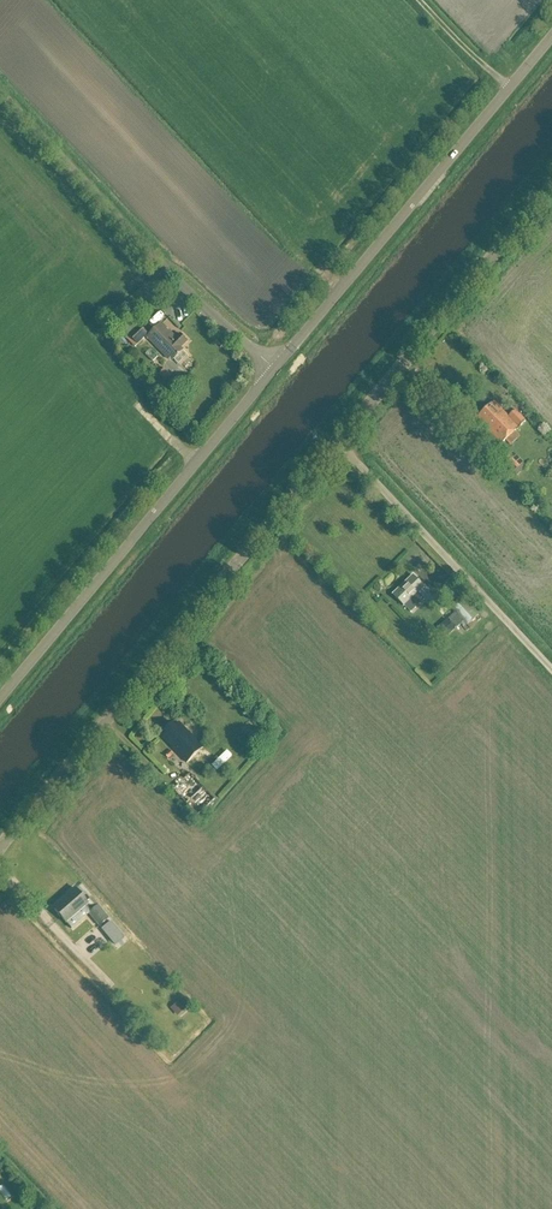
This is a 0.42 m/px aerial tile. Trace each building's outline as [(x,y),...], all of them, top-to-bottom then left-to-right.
[(176,339),(161,324),(147,338),(169,360),(172,358),(174,360),(184,351),(182,349),(188,343),(180,335),(176,339)] [(148,335),(139,326),(129,336),(138,345),(148,335)] [(171,376),(165,370),(159,375),(166,382),(171,376)] [(502,446),(526,422),(515,411),(508,417),(494,403),(476,419),(502,446)] [(524,464),(513,454),(505,462),(515,472),(524,464)] [(425,595),(422,591),(425,588),(413,577),(394,596),(411,613),(425,600),(423,598),(425,595)] [(480,614),(464,597),(451,609),(467,626),(480,614)] [(200,752),(203,749),(192,736),(191,737),(179,724),(175,728),(173,725),(166,732),(167,734),(163,738),(187,764),(193,759),(196,762),(203,755),(200,752)] [(202,814),(210,807),(205,802),(210,797),(204,790),(197,796),(191,789),(185,795),(202,814)] [(65,923),(87,904),(75,890),(52,909),(65,923)] [(99,927),(108,920),(97,906),(88,914),(99,927)] [(181,1001),(171,1009),(177,1017),(188,1009),(181,1001)]
